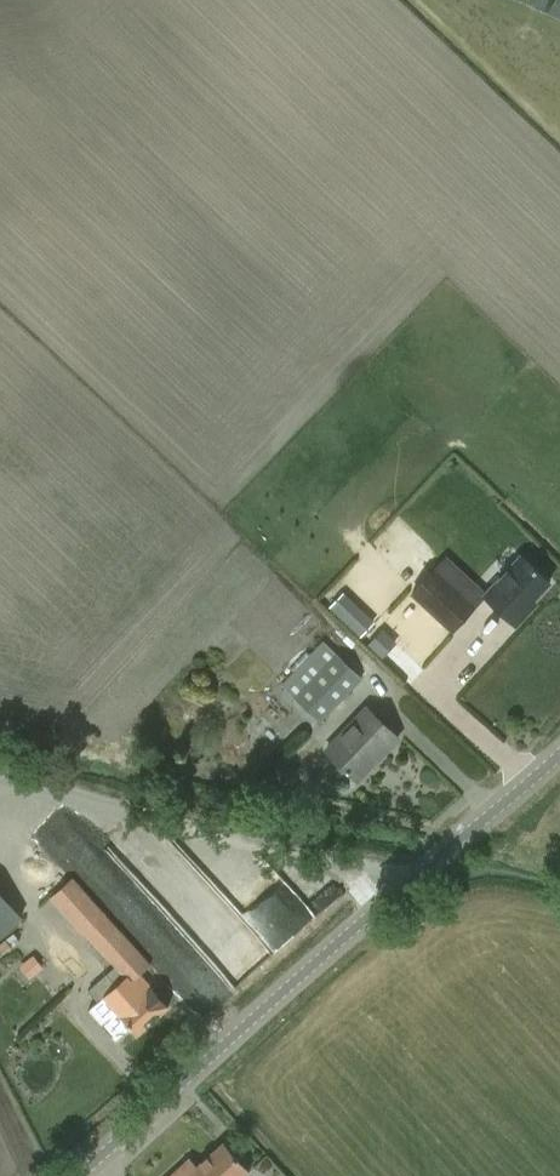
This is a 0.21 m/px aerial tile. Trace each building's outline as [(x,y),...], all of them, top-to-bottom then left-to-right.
[(434,569),(412,593),(452,630),(483,596),(487,593),(446,556),(434,569)] [(521,556),(487,593),(483,596),(515,626),(532,608),(528,605),(550,582),(521,556)] [(328,607),(360,637),(370,627),(339,596),(328,607)] [(381,632),(368,645),(380,658),(394,644),(381,632)] [(363,678),(323,641),(281,686),(320,724),(363,678)] [(348,773),(349,772),(358,780),(359,779),(356,777),(377,756),(379,758),(398,738),(366,708),(326,750),(346,769),(345,771),(348,773)] [(89,990),(99,1001),(88,1011),(115,1041),(131,1028),(137,1035),(169,1006),(140,974),(149,966),(108,919),(73,877),(49,897),(82,936),(85,934),(114,968),(89,990)] [(0,892),(0,937),(22,918),(0,892)] [(277,936),(246,963),(257,975),(287,947),(277,936)] [(44,967),(56,980),(74,966),(62,952),(44,967)] [(33,954),(20,966),(30,977),(43,965),(33,954)] [(239,1161),(223,1144),(196,1167),(189,1159),(171,1175),(247,1175),(250,1173),(239,1161)]
